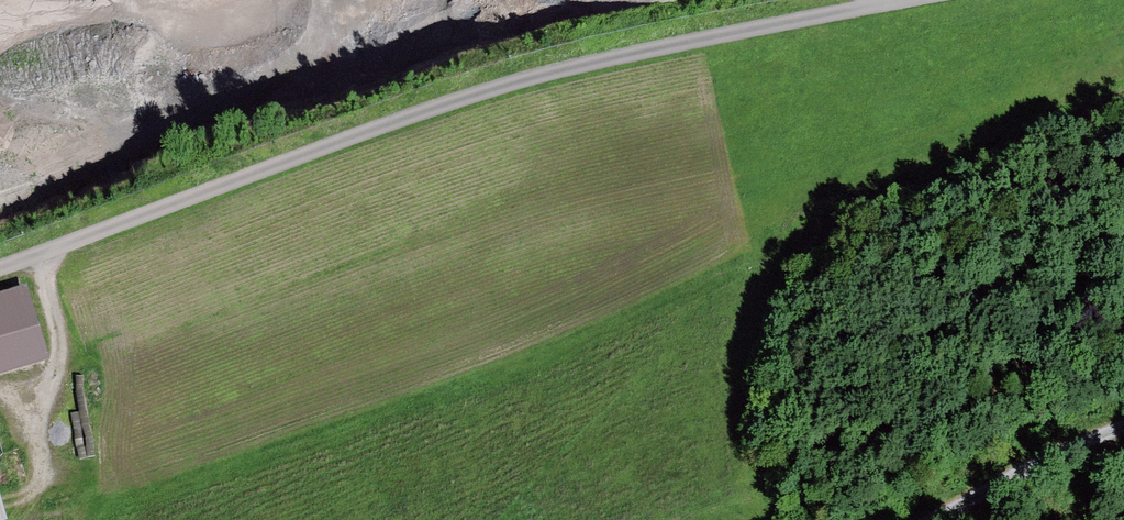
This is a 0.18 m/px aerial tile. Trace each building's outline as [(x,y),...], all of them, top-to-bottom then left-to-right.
[(0,303),(0,386),(56,368),(32,292),(0,303)] [(0,484),(0,519),(11,519),(0,484)]
